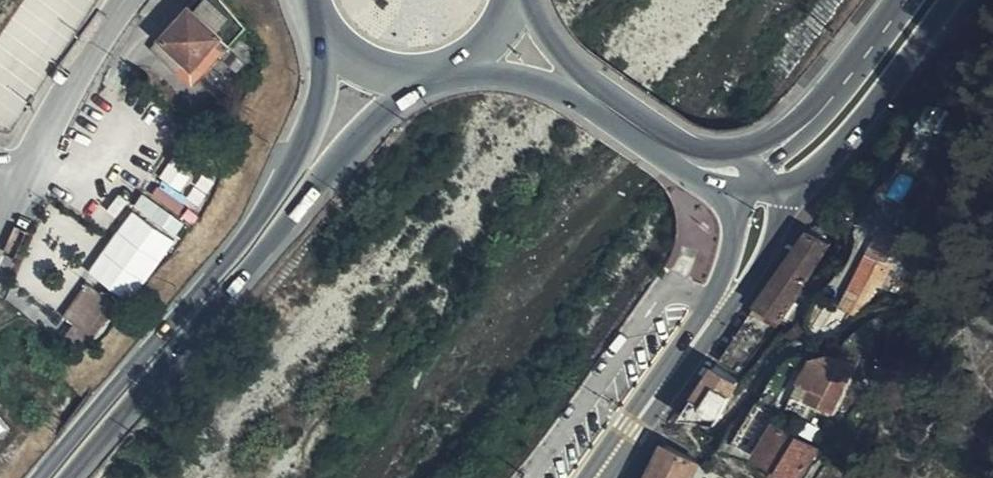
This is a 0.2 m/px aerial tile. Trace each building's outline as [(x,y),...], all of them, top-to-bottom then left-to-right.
[(200,48),(215,32),(225,41),(248,17),(231,0),(189,0),(168,23),(159,33),(188,61),(189,60),(200,48)] [(199,71),(189,60),(188,61),(180,69),(191,80),(199,71)] [(731,342),(755,358),(839,232),(817,215),(731,342)] [(889,261),(883,272),(885,273),(895,255),(888,249),(905,225),(893,216),(843,289),(861,301),(872,283),(861,276),(873,252),(889,261)] [(880,270),(883,272),(889,261),(873,252),(861,276),(872,283),(880,270)] [(90,279),(63,311),(91,335),(119,303),(90,279)] [(787,395),(806,402),(812,388),(834,399),(860,349),(838,342),(814,344),(787,395)] [(722,390),(730,396),(740,389),(729,381),(722,390)] [(816,442),(821,445),(824,444),(825,440),(826,439),(777,410),(759,442),(802,466),(816,442)] [(700,452),(664,434),(641,477),(687,477),(700,452)] [(837,463),(828,477),(864,477),(837,463)]
